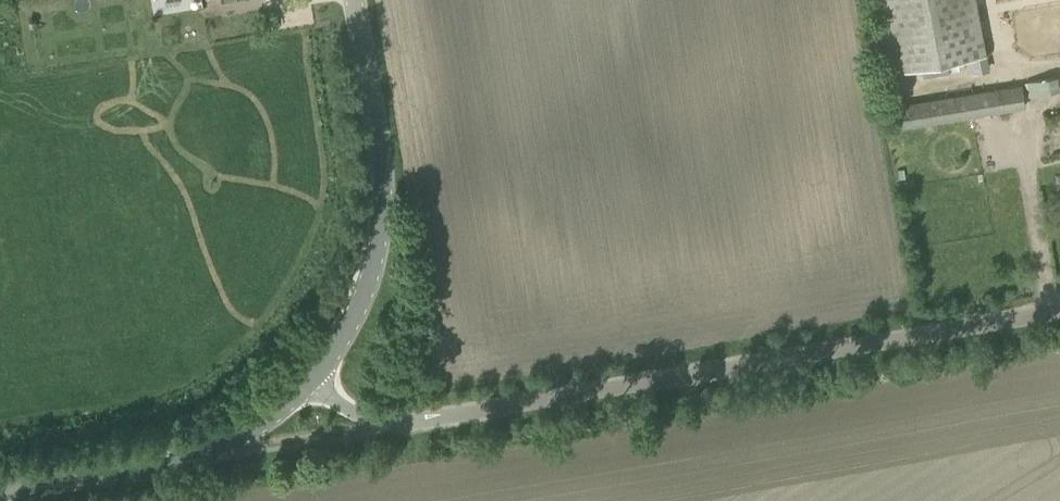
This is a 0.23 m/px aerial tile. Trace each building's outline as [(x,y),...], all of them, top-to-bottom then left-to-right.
[(986,54),(975,0),(882,0),(895,71),(922,66),(947,62),(948,61),(973,57),(986,54)] [(947,62),(922,66),(925,81),(951,77),(948,61),(947,62)] [(1027,93),(1059,92),(1059,77),(1027,78),(1027,93)] [(894,128),(1026,107),(1022,85),(890,105),(894,128)]
